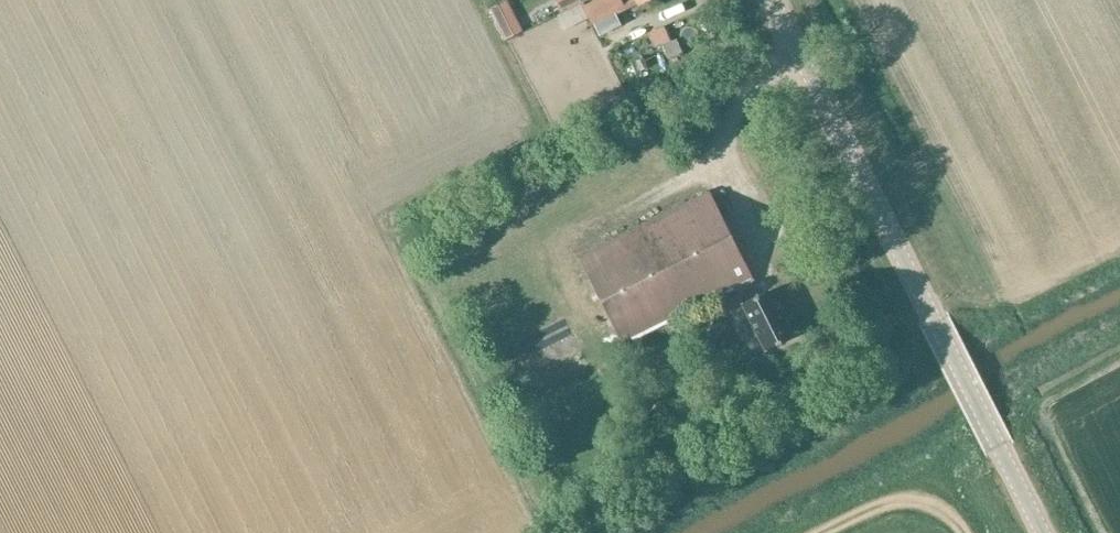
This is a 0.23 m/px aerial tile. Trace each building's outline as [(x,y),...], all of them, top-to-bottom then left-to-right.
[(584,10),(603,0),(579,0),(584,10)] [(584,10),(593,26),(594,26),(599,36),(620,25),(615,15),(637,5),(638,6),(649,0),(603,0),(584,10)] [(513,13),(497,21),(507,41),(523,33),(513,13)] [(663,25),(648,31),(655,45),(662,42),(662,43),(670,40),(663,25)] [(670,40),(662,43),(669,56),(681,50),(675,37),(670,40)] [(769,291),(760,295),(709,193),(580,256),(623,346),(736,290),(743,303),(741,304),(765,353),(793,339),(769,291)] [(696,392),(685,403),(693,412),(704,401),(696,392)]
